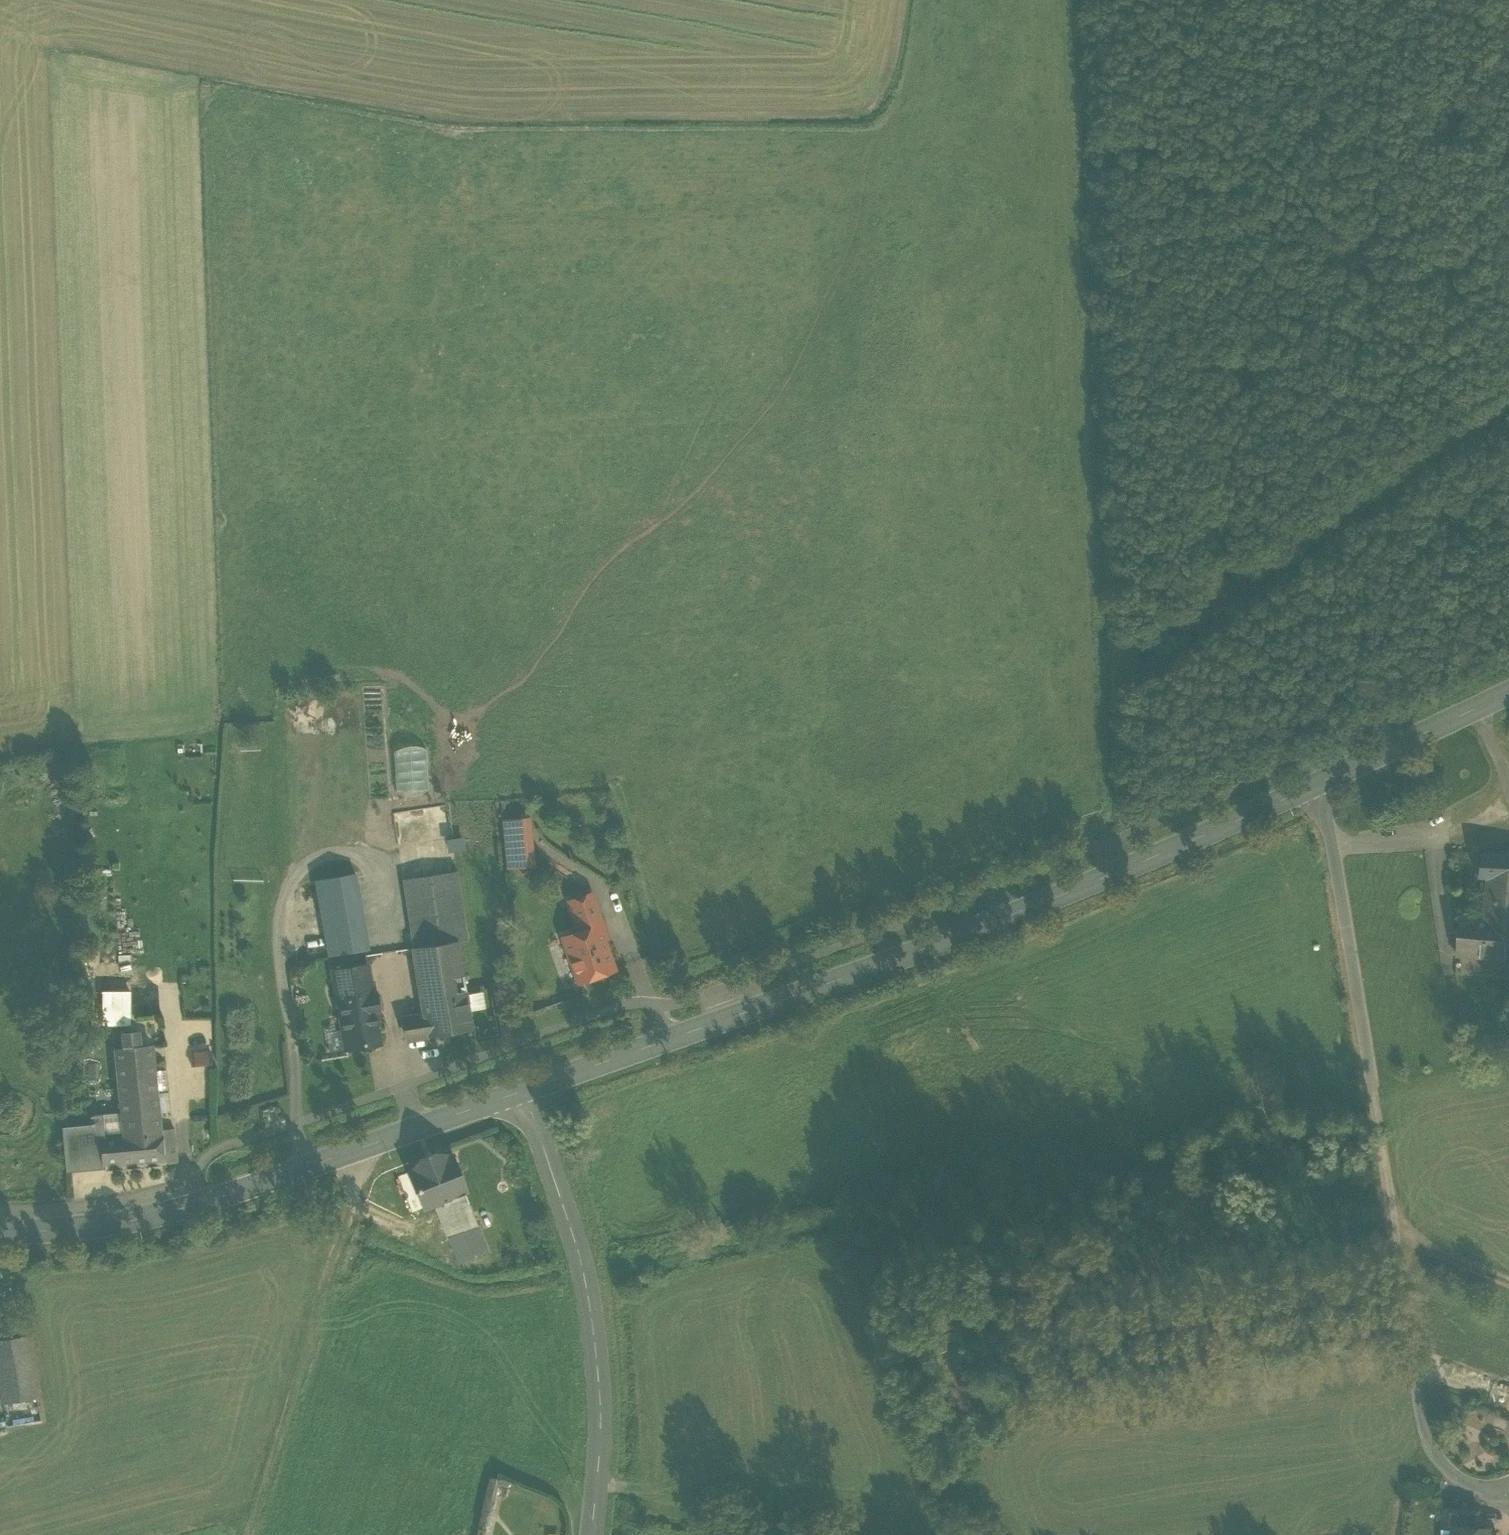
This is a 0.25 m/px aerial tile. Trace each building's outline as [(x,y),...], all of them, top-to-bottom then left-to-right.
[(395,753),(397,790),(427,788),(424,751),(395,753)] [(529,817),(501,819),(507,883),(536,880),(529,817)] [(1484,851),(1479,872),(1478,892),(1488,893),(1508,895),(1508,853),(1484,851)] [(455,870),(401,879),(413,946),(456,938),(457,941),(467,939),(455,870)] [(356,872),(313,878),(324,953),(367,946),(356,872)] [(591,892),(568,900),(579,930),(598,924),(598,925),(602,924),(591,892)] [(1488,893),(1485,919),(1485,924),(1496,924),(1495,933),(1508,934),(1508,895),(1488,893)] [(1495,933),(1496,924),(1485,924),(1485,919),(1461,917),(1458,955),(1508,958),(1508,934),(1495,933)] [(579,930),(563,936),(579,981),(614,969),(598,925),(598,924),(579,930)] [(419,980),(462,973),(457,941),(456,938),(413,946),(419,980)] [(337,992),(371,986),(367,963),(333,968),(337,992)] [(462,973),(419,980),(422,997),(465,989),(462,973)] [(371,986),(337,992),(342,1029),(345,1048),(380,1042),(371,986)] [(465,989),(422,997),(425,1015),(429,1035),(472,1027),(469,1010),(466,994),(465,989)] [(129,1025),(129,990),(102,991),(102,1025),(129,1025)] [(482,992),(466,994),(469,1010),(484,1007),(482,992)] [(425,1015),(405,1017),(408,1038),(429,1035),(425,1015)] [(329,1050),(345,1048),(342,1029),(326,1031),(329,1050)] [(125,1046),(138,1045),(137,1032),(124,1033),(125,1046)] [(138,1045),(125,1046),(115,1047),(121,1112),(122,1114),(127,1114),(157,1111),(153,1072),(151,1044),(138,1045)] [(210,1051),(190,1053),(191,1065),(211,1064),(210,1051)] [(165,1071),(153,1072),(157,1111),(169,1110),(165,1071)] [(104,1134),(102,1114),(90,1115),(91,1123),(61,1126),(65,1171),(105,1168),(105,1167),(177,1161),(174,1128),(159,1129),(157,1111),(127,1114),(129,1132),(104,1134)] [(129,1132),(127,1114),(122,1114),(121,1112),(102,1114),(104,1134),(129,1132)] [(451,1156),(412,1171),(426,1206),(434,1203),(465,1190),(451,1156)] [(465,1190),(434,1203),(448,1239),(458,1235),(466,1255),(487,1246),(465,1190)] [(0,1341),(0,1389),(3,1403),(36,1396),(25,1336),(0,1341)] [(1479,1509),(1447,1507),(1446,1527),(1453,1527),(1453,1526),(1478,1527),(1479,1509)] [(1453,1526),(1453,1527),(1453,1534),(1489,1534),(1490,1528),(1478,1527),(1453,1526)]
